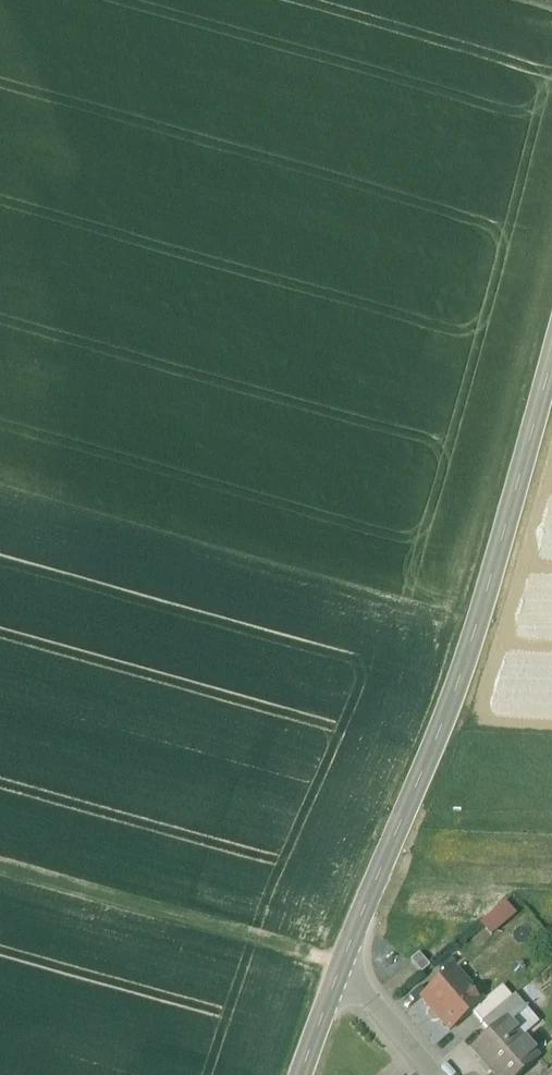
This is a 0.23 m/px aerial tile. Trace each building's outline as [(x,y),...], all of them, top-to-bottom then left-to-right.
[(504,905),(481,925),(491,937),(514,917),(504,905)] [(419,956),(411,963),(422,976),(430,968),(419,956)] [(454,972),(422,1000),(450,1032),(472,1013),(482,1004),(454,972)] [(472,1013),(482,1025),(512,1000),(501,988),(482,1004),(472,1013)] [(512,1000),(482,1025),(490,1035),(506,1021),(510,1027),(528,1012),(515,997),(512,1000)] [(472,1052),(492,1074),(522,1074),(539,1060),(510,1027),(506,1021),(490,1035),(472,1052)]
